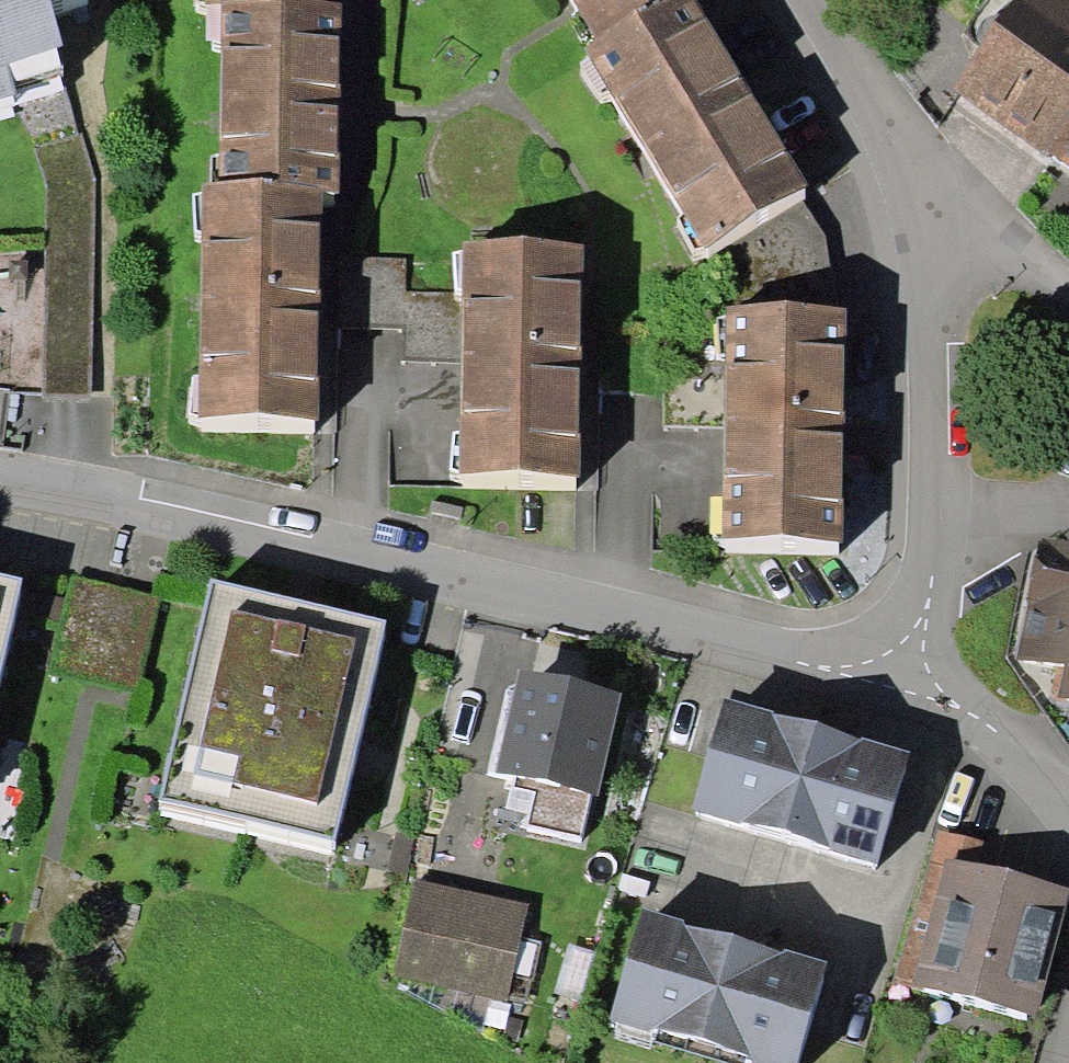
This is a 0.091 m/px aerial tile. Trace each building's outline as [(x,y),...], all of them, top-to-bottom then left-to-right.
[(18,95),(14,82),(62,67),(56,47),(64,45),(50,0),(0,0),(0,100),(18,95)] [(661,0),(572,0),(595,39),(638,13),(661,0)] [(595,39),(582,47),(588,58),(609,92),(683,214),(703,248),(808,186),(696,0),(661,0),(638,13),(595,39)] [(964,36),(982,48),(953,90),(1037,150),(1068,105),(1068,0),(988,0),(964,36)] [(340,2),(324,2),(222,1),(220,180),(273,181),(273,191),(322,191),(338,191),(340,2)] [(609,92),(588,58),(581,70),(600,95),(609,92)] [(1037,150),(1045,155),(1047,152),(1068,168),(1068,105),(1037,150)] [(318,419),(322,191),(273,191),(273,181),(220,180),(201,179),(197,417),(318,419)] [(703,248),(683,214),(677,218),(694,251),(703,248)] [(582,242),(462,240),(458,472),(578,474),(582,242)] [(842,538),(845,308),(723,306),(720,537),(842,538)] [(1040,539),(1037,555),(1034,555),(1030,576),(1033,577),(1017,658),(1064,667),(1058,697),(1068,699),(1068,545),(1040,539)] [(23,578),(0,572),(0,677),(23,578)] [(335,842),(387,620),(211,579),(159,801),(335,842)] [(622,692),(519,669),(495,773),(516,778),(514,788),(535,792),(531,813),(528,825),(581,836),(590,794),(598,796),(622,692)] [(909,751),(724,697),(691,809),(877,863),(909,751)] [(506,808),(531,813),(535,792),(514,788),(511,787),(506,808)] [(981,842),(939,830),(897,975),(915,981),(914,983),(1035,1018),(1068,899),(1068,887),(976,860),(981,842)] [(529,904),(413,879),(392,976),(508,1001),(529,904)] [(643,906),(609,1020),(750,1062),(798,1062),(827,962),(643,906)]
